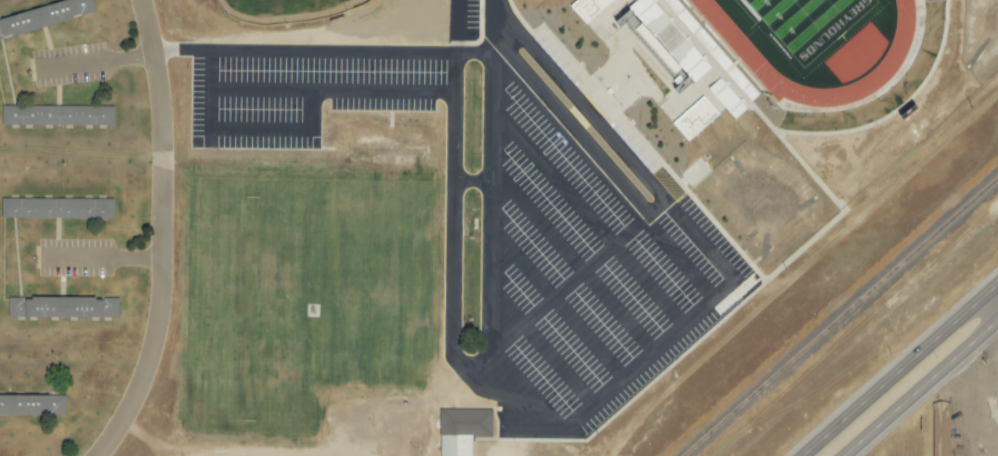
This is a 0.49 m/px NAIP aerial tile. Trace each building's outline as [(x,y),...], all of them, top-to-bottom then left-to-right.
[(91,0),(68,0),(0,17),(0,28),(2,37),(94,14),(91,0)] [(569,6),(576,0),(609,0),(583,23),(569,6)] [(625,8),(635,0),(678,0),(763,95),(734,122),(704,89),(724,71),(716,62),(690,84),(625,8)] [(625,8),(610,21),(615,27),(622,25),(672,83),(666,89),(674,98),(690,84),(625,8)] [(671,123),(701,97),(717,114),(686,141),(671,123)] [(113,107),(2,106),(2,126),(113,127),(113,107)] [(113,200),(2,199),(1,218),(113,219),(113,200)] [(7,299),(7,318),(118,318),(118,298),(7,299)] [(0,396),(0,416),(46,416),(46,396),(0,396)] [(950,403),(932,403),(932,455),(949,455),(950,403)] [(491,438),(491,411),(439,410),(439,455),(470,455),(470,438),(491,438)]
